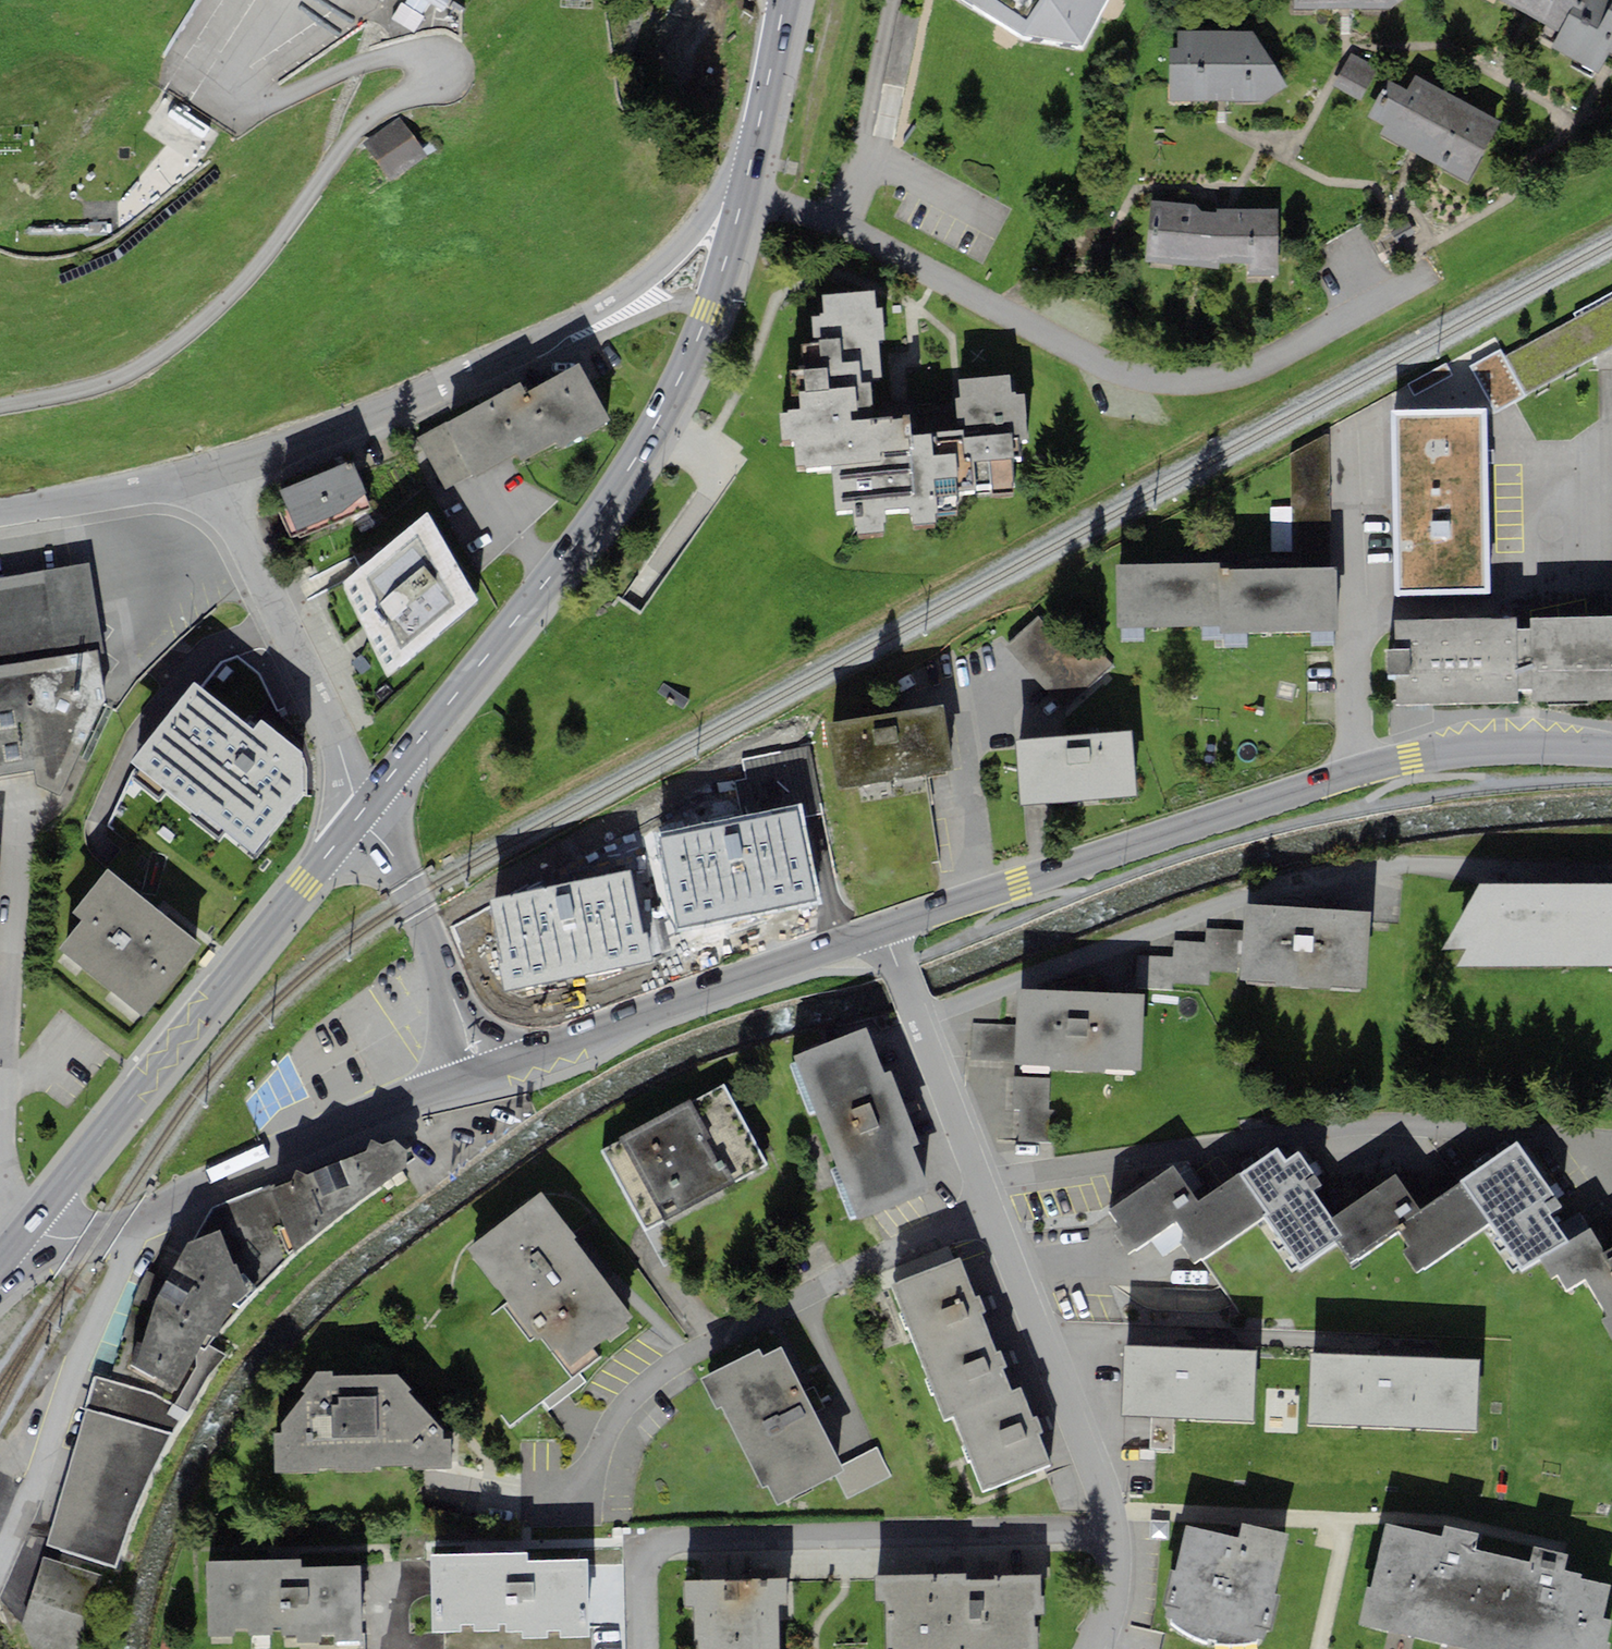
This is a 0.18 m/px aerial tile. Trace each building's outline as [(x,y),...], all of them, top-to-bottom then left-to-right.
[(443,10),(449,0),(428,0),(443,10)] [(1023,37),(1079,45),(1107,0),(957,0),(1023,37)] [(1294,9),(1390,9),(1404,0),(1294,0),(1294,9)] [(1559,32),(1579,0),(1499,0),(1559,32)] [(1559,32),(1551,46),(1599,71),(1609,52),(1611,54),(1611,0),(1579,0),(1559,32)] [(1254,32),(1177,31),(1178,48),(1170,48),(1168,102),(1265,101),(1287,87),(1254,32)] [(1360,100),(1376,67),(1350,54),(1333,87),(1360,100)] [(1380,134),(1384,136),(1468,183),(1501,122),(1415,77),(1408,91),(1404,88),(1387,80),(1367,118),(1384,127),(1380,134)] [(174,103),(137,136),(181,185),(218,152),(174,103)] [(391,181),(425,157),(397,118),(363,142),(391,181)] [(1215,208),(1150,200),(1145,262),(1219,269),(1219,262),(1248,262),(1247,276),(1278,277),(1279,208),(1215,208)] [(875,291),(822,295),(823,312),(819,313),(819,316),(811,317),(813,343),(801,344),(803,369),(790,370),(793,409),(787,410),(788,413),(780,414),(782,442),(793,442),(795,465),(805,465),(805,468),(832,466),(835,510),(852,509),(854,534),(885,532),(884,523),(886,523),(885,509),(910,507),(911,526),(936,525),(935,515),(959,513),(958,497),(1017,492),(1014,457),(1021,456),(1020,440),(1029,439),(1025,394),(1016,395),(1016,391),(1011,391),(1010,375),(959,379),(960,397),(956,398),(958,432),(912,435),(910,415),(875,418),(872,378),(882,377),(880,342),(885,341),(883,309),(876,309),(875,291)] [(1526,396),(1611,348),(1611,292),(1574,313),(1576,318),(1504,358),(1526,396)] [(1499,349),(1470,365),(1496,413),(1526,396),(1504,358),(1499,349)] [(487,401),(445,423),(418,438),(446,488),(472,473),(474,477),(516,454),(521,464),(556,444),(559,449),(611,420),(579,363),(527,391),(522,382),(487,401)] [(1489,593),(1485,409),(1393,411),(1397,594),(1489,593)] [(352,461),(279,489),(286,508),(279,511),(289,538),(296,535),(298,538),(371,509),(352,461)] [(478,602),(427,513),(344,583),(388,676),(478,602)] [(1220,563),(1116,564),(1116,628),(1220,626),(1220,569),(1220,563)] [(35,769),(38,787),(60,798),(109,705),(98,652),(105,651),(90,564),(0,579),(0,776),(35,769)] [(1336,568),(1220,569),(1220,626),(1220,634),(1337,632),(1336,568)] [(1039,617),(1005,647),(1063,713),(1115,668),(1070,616),(1052,632),(1039,617)] [(1531,689),(1532,702),(1611,700),(1611,616),(1530,618),(1530,629),(1516,629),(1516,617),(1394,620),(1395,649),(1387,650),(1388,675),(1395,675),(1396,706),(1518,703),(1518,689),(1531,689)] [(194,682),(131,762),(140,770),(133,777),(159,800),(166,791),(193,813),(190,818),(218,840),(224,831),(254,855),(305,796),(308,770),(302,753),(261,720),(253,729),(194,682)] [(944,705),(825,724),(836,789),(954,770),(944,705)] [(1132,731),(1015,741),(1021,806),(1138,796),(1132,731)] [(742,760),(746,779),(734,782),(741,816),(802,804),(805,817),(824,814),(811,746),(742,760)] [(741,816),(658,832),(677,931),(822,903),(805,817),(802,804),(741,816)] [(202,944),(107,868),(71,913),(81,921),(59,949),(143,1016),(165,989),(202,944)] [(630,871),(490,900),(509,992),(649,963),(654,962),(647,931),(643,932),(630,871)] [(1479,884),(1442,950),(1467,949),(1456,968),(1611,966),(1611,883),(1479,884)] [(1371,913),(1245,904),(1243,930),(1240,973),(1239,979),(1366,988),(1371,913)] [(1174,940),(1173,956),(1138,954),(1136,987),(1172,989),(1173,982),(1209,985),(1210,971),(1240,973),(1243,930),(1207,928),(1205,943),(1174,940)] [(1144,994),(1017,990),(1016,1024),(1015,1060),(1015,1065),(1142,1069),(1144,994)] [(970,1059),(1015,1060),(1016,1024),(972,1023),(970,1059)] [(866,1027),(794,1056),(859,1221),(931,1192),(913,1147),(921,1144),(892,1070),(884,1073),(866,1027)] [(1050,1078),(1013,1077),(1012,1108),(1020,1109),(1049,1110),(1050,1078)] [(621,1140),(601,1150),(644,1230),(767,1165),(725,1085),(692,1102),(691,1099),(619,1137),(621,1140)] [(1055,1110),(1049,1110),(1020,1109),(1019,1141),(1054,1142),(1055,1110)] [(410,1148),(407,1151),(396,1138),(380,1144),(371,1139),(366,1151),(304,1174),(297,1171),(292,1180),(213,1208),(192,1241),(220,1229),(233,1266),(237,1264),(247,1292),(232,1304),(237,1310),(288,1256),(406,1169),(407,1163),(414,1158),(410,1148)] [(1518,1142),(1461,1180),(1490,1223),(1522,1271),(1539,1259),(1567,1241),(1551,1216),(1562,1208),(1518,1142)] [(1314,1175),(1298,1152),(1285,1161),(1277,1149),(1240,1174),(1268,1214),(1265,1217),(1298,1265),(1335,1241),(1343,1235),(1332,1219),(1305,1181),(1314,1175)] [(1195,1265),(1265,1217),(1268,1214),(1240,1174),(1199,1202),(1173,1165),(1110,1211),(1122,1227),(1114,1234),(1128,1254),(1177,1221),(1186,1237),(1180,1241),(1195,1265)] [(1418,1275),(1490,1223),(1461,1180),(1419,1209),(1396,1174),(1332,1219),(1343,1235),(1335,1241),(1350,1264),(1398,1230),(1410,1247),(1402,1252),(1418,1275)] [(541,1192),(468,1248),(538,1341),(542,1338),(552,1352),(556,1349),(570,1366),(607,1339),(609,1342),(629,1327),(627,1323),(634,1318),(574,1239),(577,1237),(541,1192)] [(1605,1251),(1591,1228),(1567,1241),(1539,1259),(1552,1280),(1558,1276),(1566,1290),(1585,1279),(1608,1317),(1601,1321),(1611,1340),(1611,1247),(1605,1251)] [(155,1303),(133,1366),(177,1389),(206,1335),(215,1336),(232,1304),(247,1292),(237,1264),(233,1266),(220,1229),(192,1241),(188,1242),(155,1303)] [(892,1285),(919,1355),(988,1329),(982,1313),(985,1312),(979,1295),(975,1297),(960,1258),(892,1285)] [(988,1329),(919,1355),(944,1420),(954,1416),(953,1413),(1012,1390),(1003,1368),(1007,1367),(1001,1351),(997,1352),(988,1329)] [(1257,1350),(1125,1344),(1121,1416),(1254,1423),(1257,1350)] [(781,1347),(763,1356),(759,1349),(699,1378),(715,1411),(722,1408),(762,1487),(767,1485),(778,1506),(836,1477),(845,1472),(842,1466),(781,1347)] [(1480,1360),(1311,1352),(1308,1423),(1477,1431),(1480,1360)] [(316,1372),(301,1391),(305,1393),(280,1424),(282,1433),(273,1434),(274,1474),(317,1473),(318,1468),(336,1467),(336,1472),(372,1471),(372,1466),(414,1465),(413,1469),(451,1468),(451,1439),(443,1439),(444,1430),(408,1391),(411,1389),(398,1374),(332,1375),(332,1371),(316,1372)] [(157,1396),(94,1378),(50,1529),(46,1544),(116,1569),(133,1524),(145,1494),(171,1438),(188,1415),(157,1396)] [(1033,1418),(1021,1387),(1012,1390),(953,1413),(954,1416),(983,1491),(1051,1465),(1039,1434),(1043,1432),(1037,1416),(1033,1418)] [(876,1448),(842,1466),(845,1472),(836,1477),(849,1500),(892,1477),(876,1448)] [(1289,1534),(1242,1523),(1238,1537),(1186,1525),(1175,1571),(1170,1570),(1162,1609),(1166,1610),(1164,1616),(1173,1620),(1171,1623),(1176,1627),(1186,1634),(1196,1640),(1207,1642),(1208,1639),(1217,1641),(1216,1644),(1227,1646),(1243,1644),(1257,1642),(1258,1639),(1263,1640),(1265,1632),(1271,1633),(1279,1595),(1275,1594),(1289,1534)] [(1386,1525),(1362,1626),(1463,1648),(1481,1648),(1503,1556),(1474,1549),(1479,1534),(1445,1527),(1443,1538),(1386,1525)] [(1503,1556),(1481,1648),(1610,1648),(1611,1644),(1607,1643),(1611,1621),(1603,1619),(1611,1586),(1580,1579),(1581,1574),(1564,1570),(1568,1555),(1535,1547),(1531,1563),(1503,1556)] [(430,1556),(432,1633),(445,1633),(445,1648),(590,1648),(589,1637),(587,1560),(528,1561),(528,1553),(430,1556)] [(43,1557),(22,1625),(30,1648),(79,1648),(103,1575),(43,1557)] [(301,1559),(206,1561),(207,1637),(297,1635),(297,1643),(362,1642),(360,1565),(301,1566),(301,1559)] [(875,1576),(875,1601),(886,1601),(887,1648),(1038,1648),(1037,1628),(1034,1628),(1033,1615),(1045,1615),(1044,1596),(1041,1596),(1040,1575),(997,1576),(997,1580),(966,1581),(966,1574),(875,1576)] [(684,1582),(684,1607),(695,1606),(696,1617),(692,1617),(693,1639),(699,1639),(699,1648),(780,1648),(779,1607),(787,1607),(786,1579),(684,1582)]
